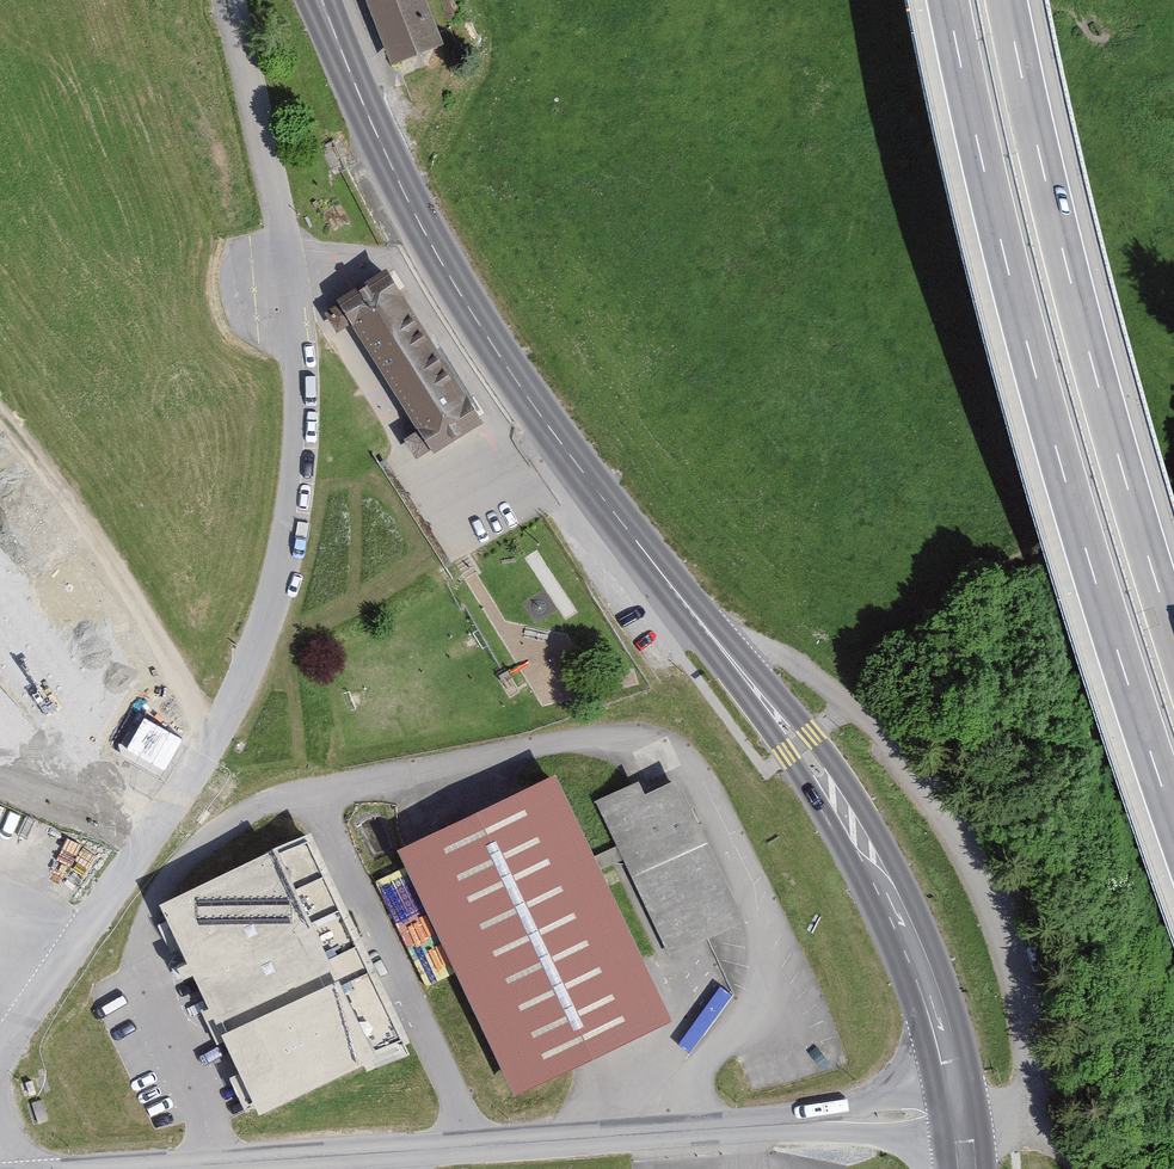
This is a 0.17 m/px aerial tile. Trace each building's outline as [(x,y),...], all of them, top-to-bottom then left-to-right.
[(426,0),(366,0),(392,63),(443,42),(426,0)] [(468,426),(368,273),(311,311),(327,335),(336,329),(404,432),(392,440),(409,464),(468,426)] [(668,1018),(549,774),(394,849),(513,1093),(668,1018)] [(645,795),(639,782),(596,802),(668,957),(744,921),(677,779),(645,795)] [(398,1047),(301,846),(164,912),(169,923),(258,1106),(261,1113),(398,1047)] [(42,1099),(32,1102),(39,1123),(49,1120),(42,1099)]
